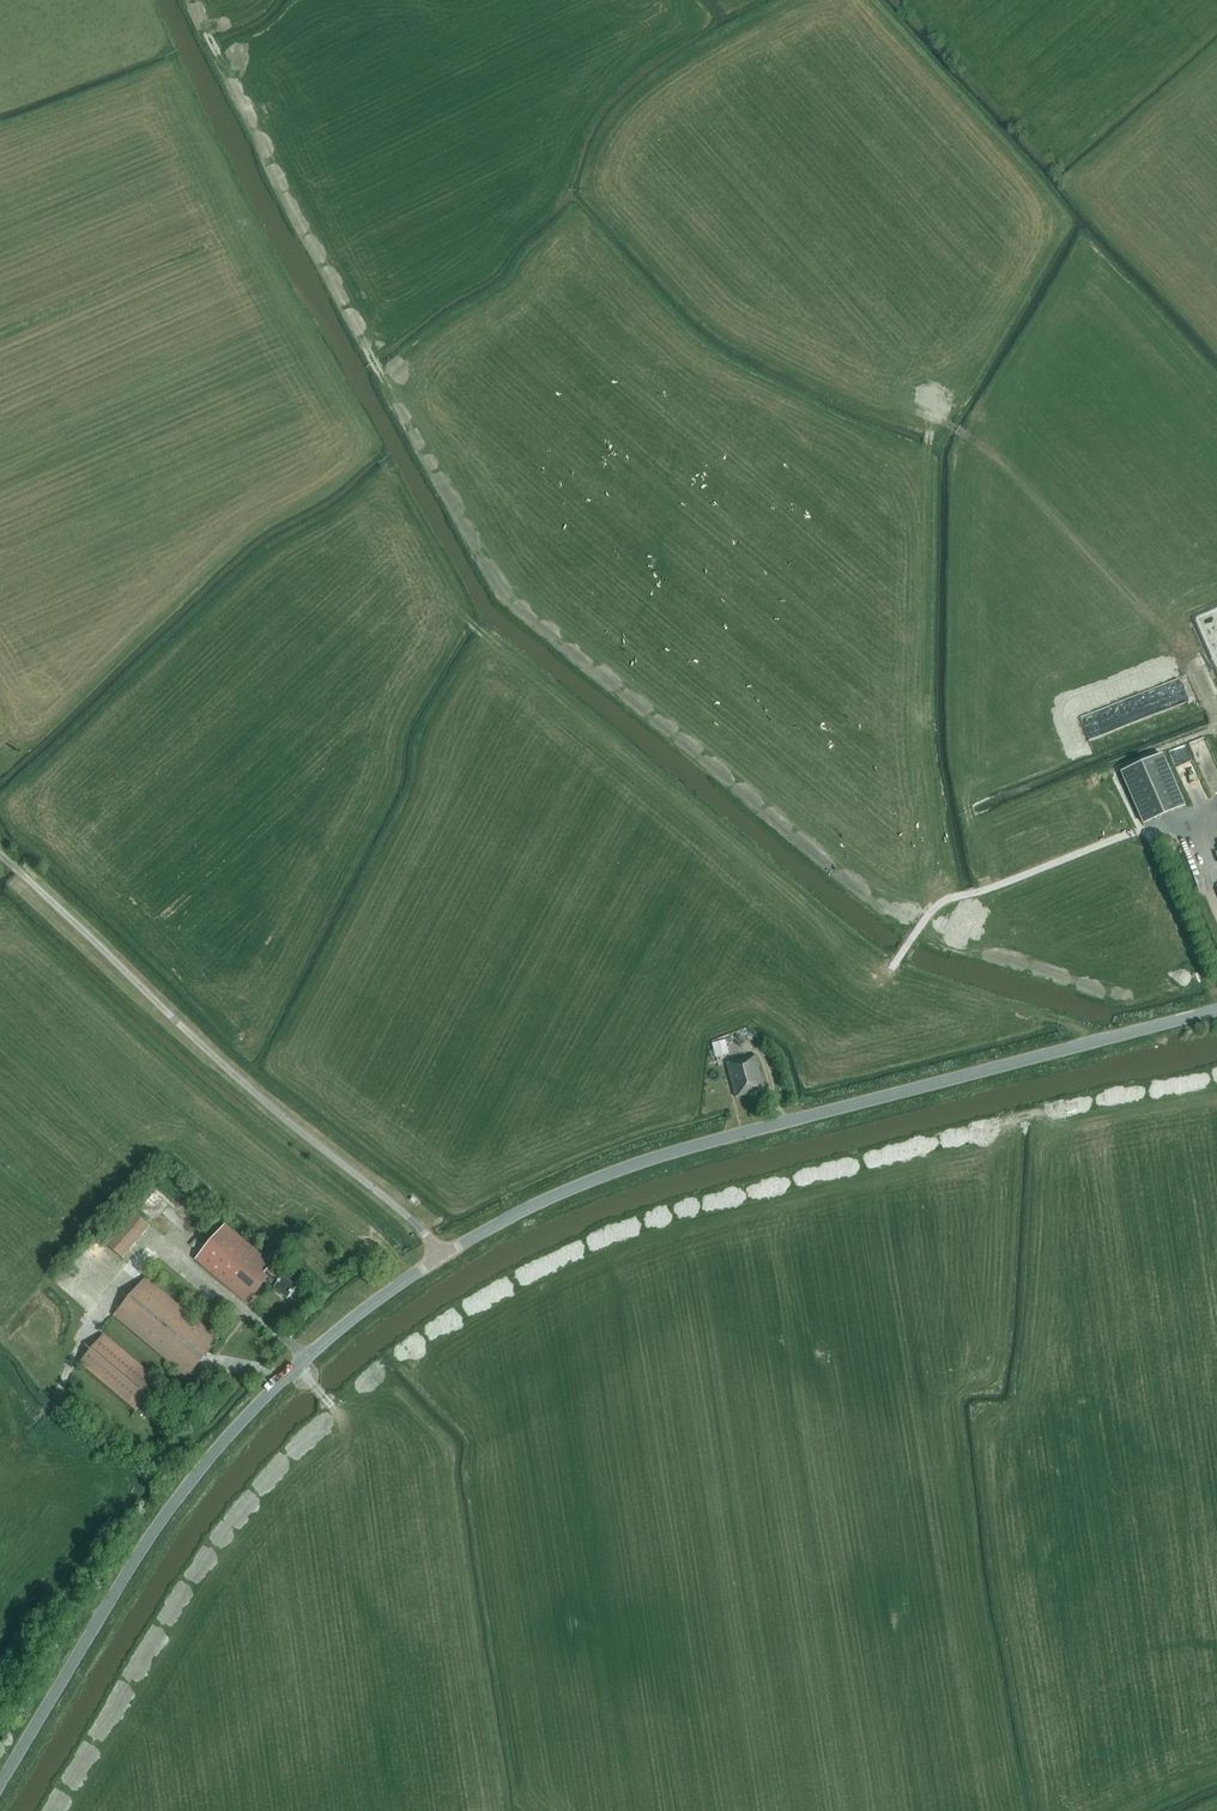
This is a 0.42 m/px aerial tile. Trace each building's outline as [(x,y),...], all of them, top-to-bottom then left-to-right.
[(1163,753),(1120,772),(1143,824),(1186,805),(1163,753)] [(963,940),(977,910),(971,907),(957,937),(963,940)] [(725,1040),(713,1043),(717,1057),(729,1054),(725,1040)] [(736,1061),(727,1063),(736,1097),(765,1090),(756,1055),(736,1060),(736,1061)] [(178,1185),(173,1191),(191,1207),(196,1201),(178,1185)] [(151,1226),(128,1207),(100,1239),(123,1259),(151,1226)] [(196,1259),(247,1303),(266,1280),(288,1299),(297,1288),(272,1266),(272,1265),(225,1225),(204,1250),(196,1259)] [(220,1339),(146,1277),(113,1315),(187,1378),(220,1339)] [(137,1412),(161,1384),(104,1335),(80,1363),(137,1412)] [(168,1402),(176,1392),(168,1386),(160,1396),(168,1402)]
